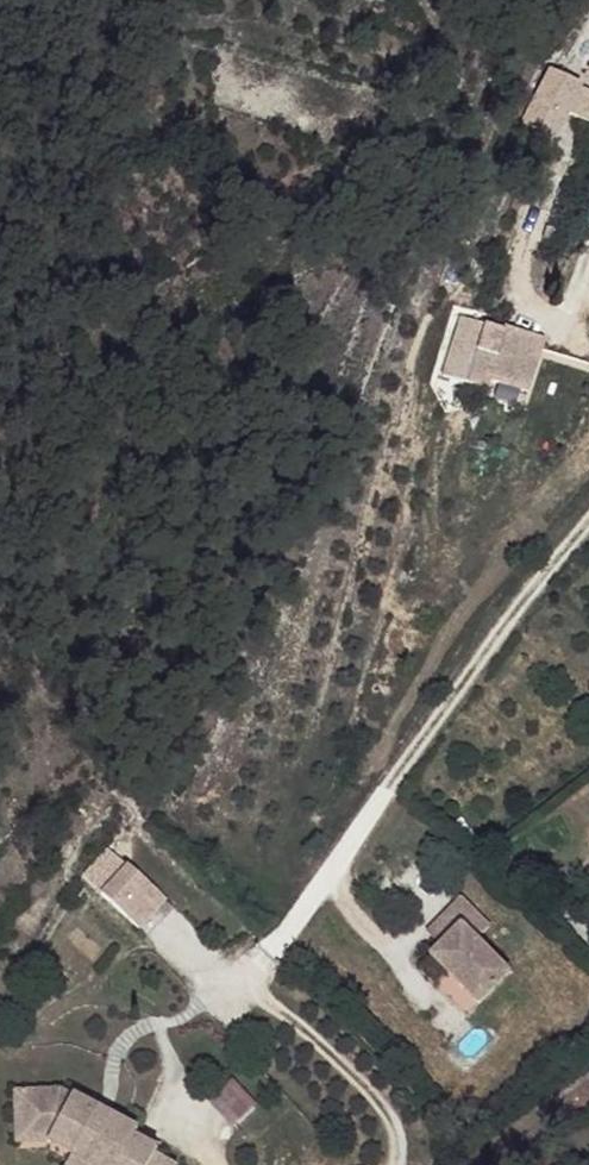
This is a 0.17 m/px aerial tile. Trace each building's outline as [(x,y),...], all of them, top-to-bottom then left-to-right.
[(577,83),(549,66),(531,99),(535,100),(551,109),(556,112),(559,114),(577,83)] [(551,109),(535,100),(523,118),(537,125),(551,109)] [(493,301),(477,355),(501,362),(502,354),(524,361),(533,332),(541,332),(548,311),(517,301),(514,308),(493,301)] [(533,332),(524,361),(540,366),(558,315),(548,311),(541,332),(533,332)] [(179,909),(143,872),(117,901),(153,937),(179,909)] [(475,909),(441,944),(454,958),(443,967),(494,1018),(523,987),(490,953),(504,937),(475,909)] [(35,1099),(36,1145),(66,1144),(89,1158),(87,1164),(88,1164),(170,1164),(168,1164),(171,1159),(148,1146),(153,1138),(137,1129),(134,1135),(110,1121),(116,1111),(91,1098),(87,1105),(73,1097),(35,1099)] [(35,1099),(27,1099),(28,1153),(61,1152),(87,1164),(89,1158),(66,1144),(36,1145),(35,1099)] [(116,1111),(110,1121),(134,1135),(137,1129),(140,1125),(116,1111)]
